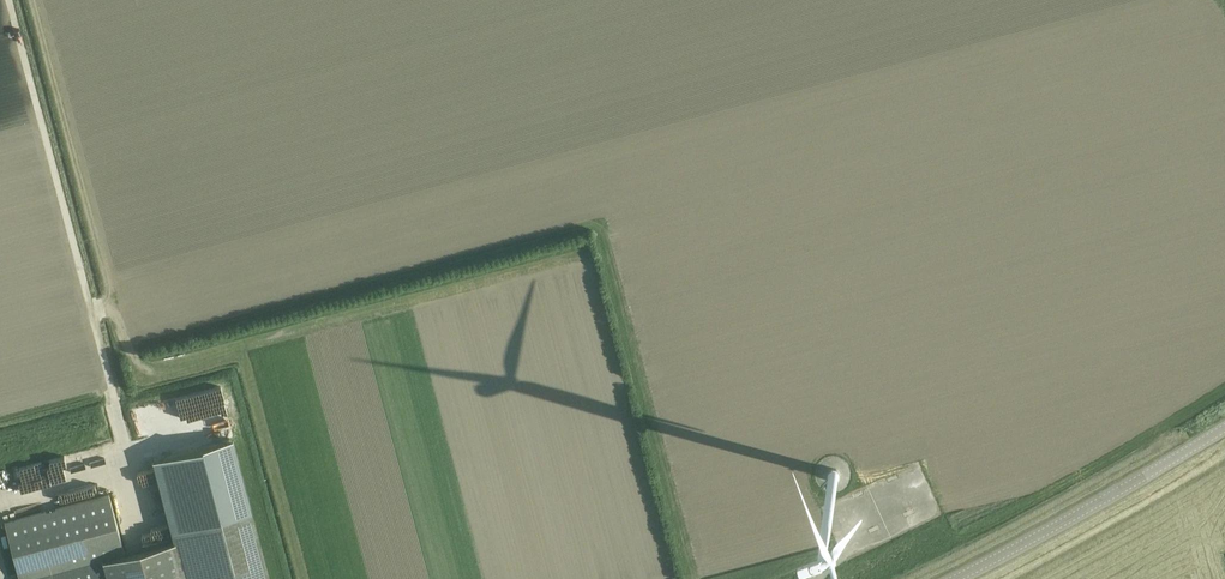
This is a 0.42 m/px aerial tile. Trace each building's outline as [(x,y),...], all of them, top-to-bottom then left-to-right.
[(82,385),(93,380),(89,369),(77,374),(82,385)] [(20,475),(2,479),(4,485),(22,481),(20,475)] [(4,523),(19,578),(267,578),(248,506),(172,526),(176,540),(124,553),(109,495),(4,523)]
